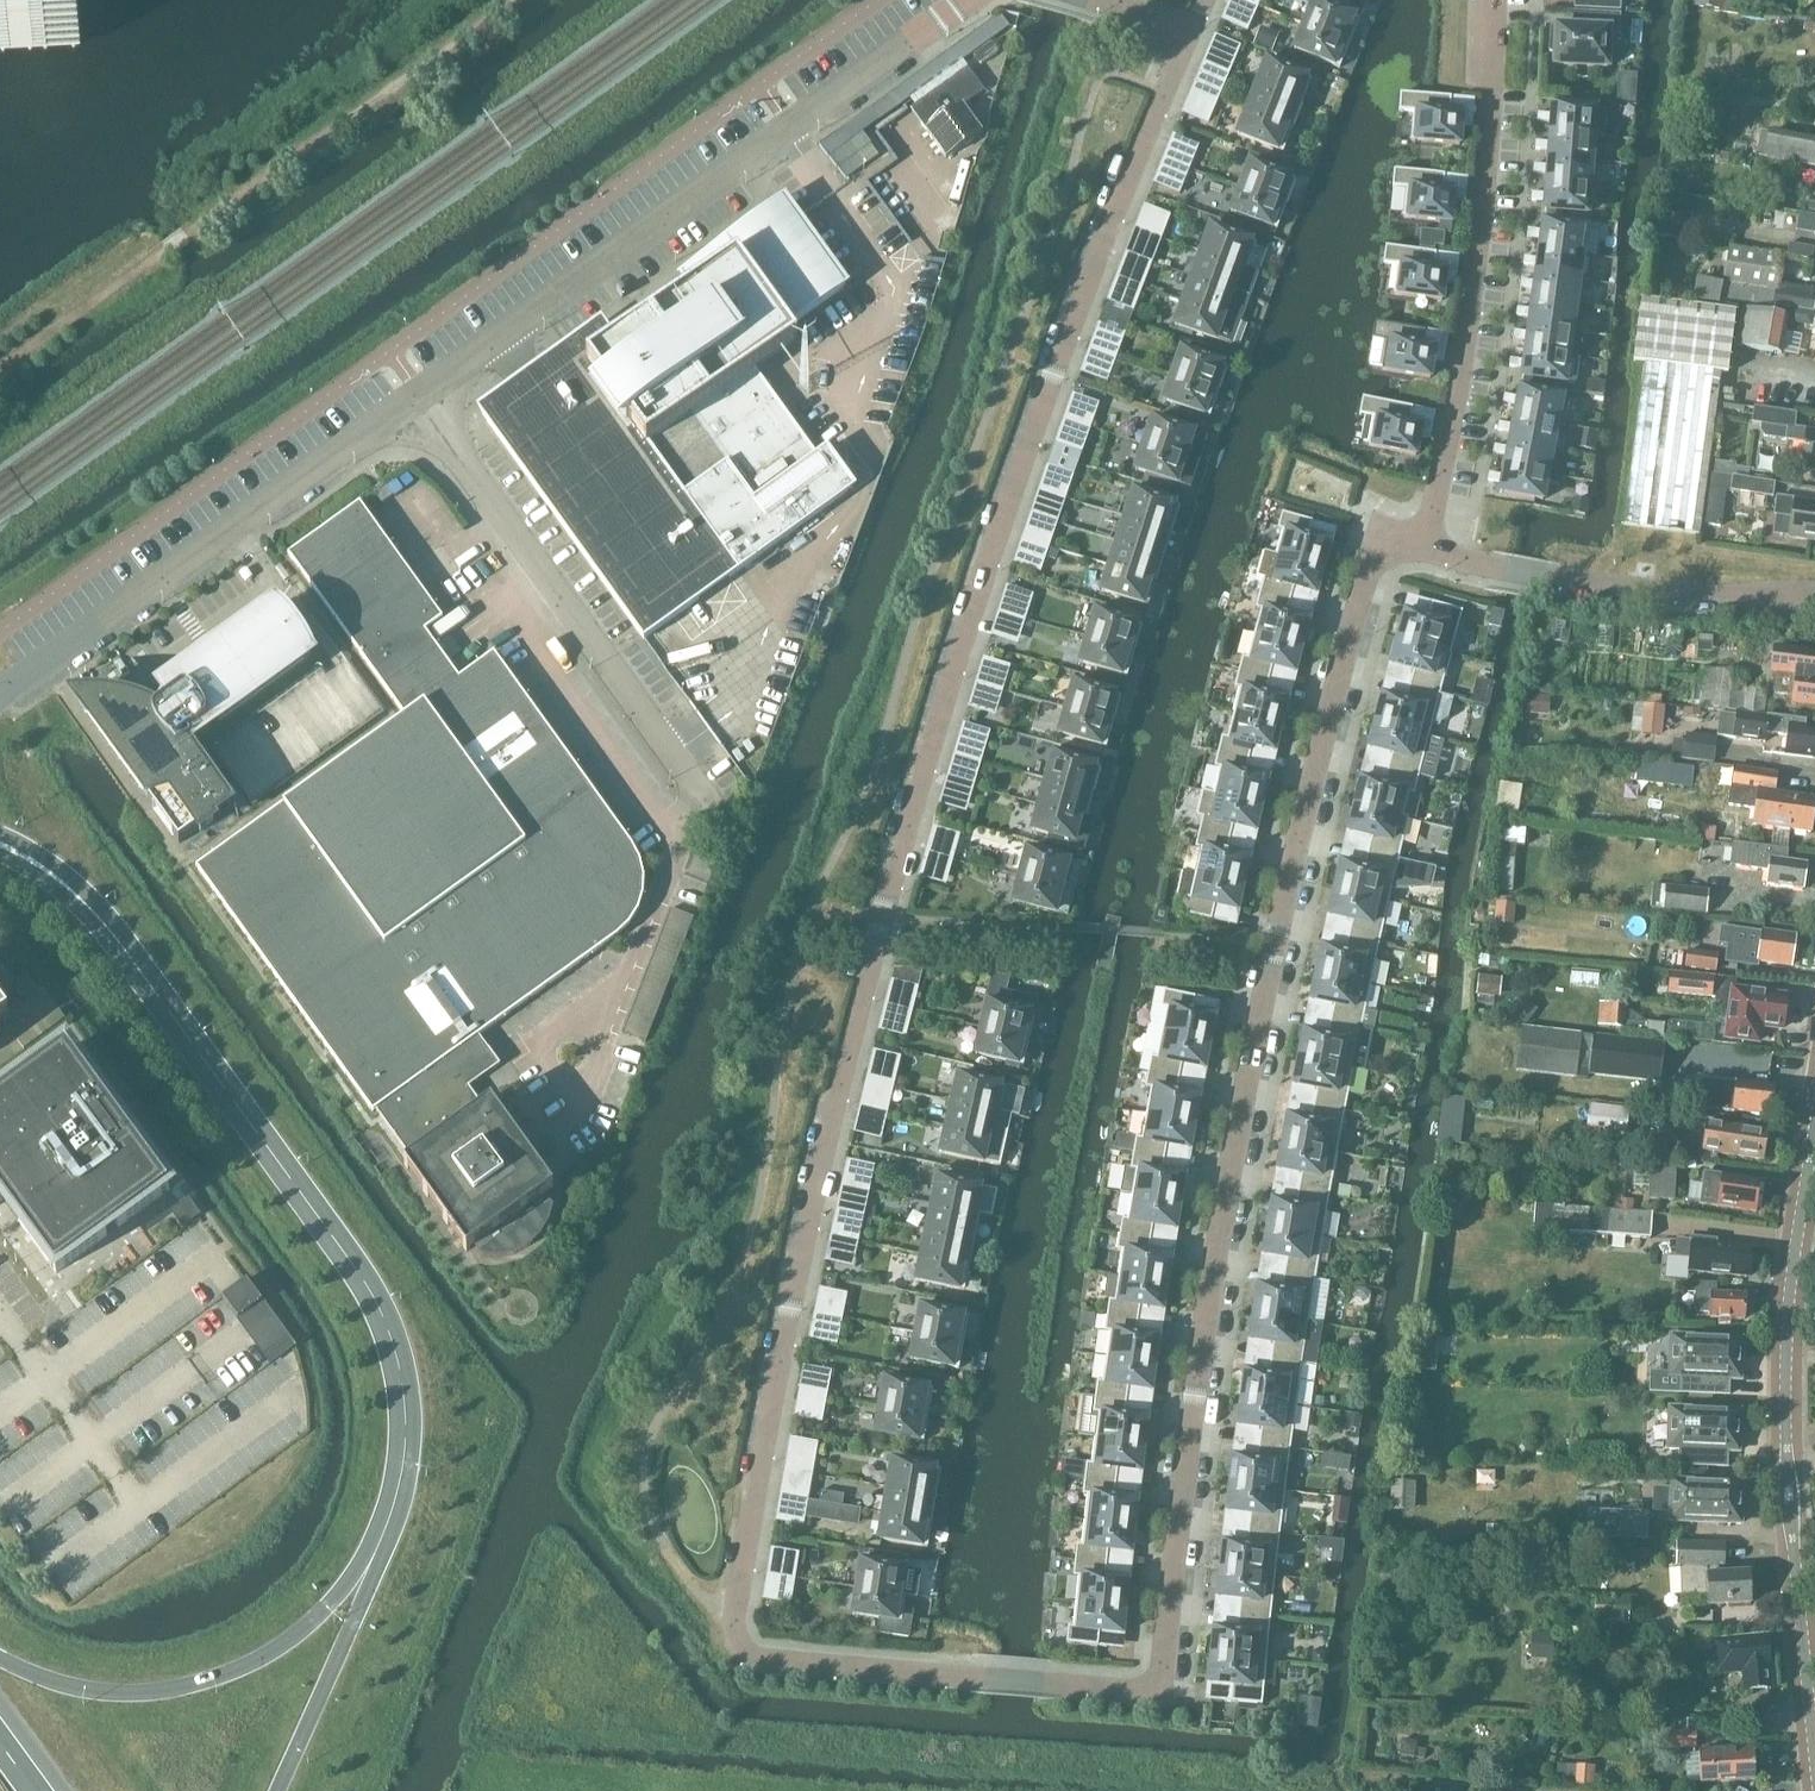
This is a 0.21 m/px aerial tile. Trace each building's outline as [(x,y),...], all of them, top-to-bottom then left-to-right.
[(80,50),(78,0),(0,0),(0,55),(80,50)] [(1242,9),(1246,0),(1230,0),(1229,3),(1242,9)] [(1242,9),(1255,15),(1261,2),(1257,0),(1246,0),(1242,9)] [(1360,19),(1365,6),(1351,0),(1330,0),(1328,6),(1316,1),(1316,0),(1315,0),(1304,25),(1350,44),(1360,19)] [(1588,9),(1620,11),(1620,0),(1589,0),(1588,9)] [(1693,7),(1724,11),(1725,0),(1693,0),(1693,7)] [(1588,14),(1587,30),(1558,28),(1558,27),(1551,27),(1550,52),(1555,52),(1555,66),(1608,69),(1609,32),(1619,33),(1619,16),(1588,14)] [(1002,15),(822,145),(847,180),(880,157),(864,134),(902,107),(910,101),(914,107),(968,68),(963,63),(1011,28),(1002,15)] [(1805,20),(1804,29),(1814,31),(1814,21),(1805,20)] [(1350,44),(1304,25),(1294,51),(1295,52),(1296,51),(1340,69),(1350,44)] [(1207,53),(1201,66),(1215,72),(1221,59),(1207,53)] [(1257,87),(1302,105),(1312,80),(1268,62),(1268,61),(1267,61),(1257,87)] [(914,107),(911,110),(946,159),(981,134),(962,108),(984,91),(968,68),(914,107)] [(1189,96),(1202,102),(1208,89),(1194,83),(1189,96)] [(1257,87),(1247,111),(1293,128),(1302,105),(1257,87)] [(1208,89),(1202,102),(1215,108),(1221,94),(1208,89)] [(1400,94),(1399,111),(1413,112),(1411,142),(1460,145),(1462,114),(1461,114),(1461,115),(1450,114),(1451,98),(1400,94)] [(1551,133),(1594,137),(1596,110),(1554,107),(1555,106),(1553,106),(1552,116),(1538,115),(1537,122),(1552,123),(1551,133)] [(1293,128),(1247,111),(1238,136),(1283,153),(1293,128)] [(1764,158),(1814,168),(1814,129),(1772,121),(1764,158)] [(1549,159),(1592,162),(1594,137),(1551,133),(1550,144),(1535,143),(1535,150),(1550,151),(1549,159)] [(1160,166),(1173,172),(1179,158),(1165,153),(1160,166)] [(1179,158),(1173,172),(1187,177),(1192,163),(1179,158)] [(1547,185),(1590,188),(1592,162),(1549,159),(1548,167),(1534,166),(1533,173),(1548,174),(1547,185)] [(1241,188),(1287,205),(1296,180),(1252,163),(1252,162),(1251,162),(1241,188)] [(1394,171),(1392,188),(1406,189),(1403,218),(1452,223),(1455,192),(1454,192),(1454,193),(1443,192),(1445,176),(1394,171)] [(1590,188),(1547,185),(1546,195),(1531,194),(1531,201),(1546,202),(1545,212),(1546,213),(1546,212),(1588,215),(1590,188)] [(1287,205),(1241,188),(1231,214),(1232,214),(1233,213),(1277,230),(1287,205)] [(482,416),(644,641),(850,492),(821,452),(817,456),(763,381),(755,386),(747,375),(798,338),(790,328),(844,290),(780,201),(682,272),(692,287),(617,341),(606,326),(482,416)] [(1540,250),(1583,256),(1586,229),(1545,223),(1545,222),(1544,222),(1542,232),(1528,230),(1527,237),(1541,239),(1540,250)] [(1132,236),(1145,242),(1151,228),(1137,223),(1132,236)] [(1201,253),(1248,269),(1257,244),(1212,228),(1212,227),(1211,227),(1201,253)] [(1151,228),(1145,242),(1159,247),(1164,233),(1151,228)] [(1445,233),(1421,231),(1419,249),(1434,251),(1435,246),(1443,247),(1445,233)] [(1789,244),(1787,256),(1812,261),(1814,248),(1789,244)] [(1386,247),(1383,264),(1398,266),(1394,295),(1442,301),(1446,270),(1445,270),(1445,271),(1434,269),(1436,254),(1386,247)] [(1776,290),(1775,290),(1782,256),(1730,247),(1728,258),(1724,284),(1776,293),(1776,290)] [(1538,267),(1537,275),(1579,281),(1583,256),(1540,250),(1539,260),(1524,258),(1523,265),(1538,267)] [(1201,253),(1193,277),(1239,294),(1248,269),(1201,253)] [(1113,284),(1127,290),(1132,276),(1119,271),(1113,284)] [(1534,290),(1533,301),(1576,307),(1579,281),(1537,275),(1535,283),(1521,281),(1520,288),(1534,290)] [(1132,276),(1127,290),(1140,295),(1145,281),(1132,276)] [(1184,301),(1230,318),(1239,294),(1193,277),(1184,301)] [(1776,293),(1774,305),(1814,312),(1814,308),(1814,296),(1777,290),(1776,290),(1776,293)] [(1230,318),(1184,301),(1175,326),(1221,343),(1230,318)] [(1530,326),(1572,332),(1576,307),(1533,301),(1532,311),(1517,309),(1516,316),(1531,318),(1530,326)] [(1787,317),(1744,309),(1736,346),(1781,354),(1787,317)] [(1375,323),(1373,340),(1387,342),(1382,371),(1430,379),(1435,347),(1434,347),(1434,348),(1423,346),(1426,331),(1375,323)] [(1526,352),(1569,357),(1572,332),(1530,326),(1528,334),(1514,332),(1513,339),(1528,341),(1526,352)] [(1087,355),(1100,360),(1105,347),(1092,342),(1087,355)] [(1105,347),(1100,360),(1114,365),(1119,352),(1105,347)] [(1173,376),(1219,392),(1228,367),(1183,351),(1183,350),(1182,350),(1173,376)] [(1569,357),(1526,352),(1525,362),(1510,360),(1509,367),(1524,369),(1522,379),(1524,379),(1524,378),(1565,384),(1569,357)] [(1219,392),(1173,376),(1163,402),(1165,403),(1165,402),(1210,418),(1219,392)] [(1515,416),(1558,424),(1563,398),(1522,390),(1522,389),(1521,389),(1519,399),(1504,396),(1503,403),(1517,406),(1515,416)] [(1713,407),(1644,397),(1642,411),(1711,421),(1713,407)] [(1363,398),(1359,415),(1373,418),(1368,447),(1416,456),(1422,425),(1421,424),(1420,425),(1410,423),(1413,408),(1363,398)] [(1801,470),(1814,472),(1814,433),(1795,431),(1797,416),(1754,410),(1752,425),(1787,430),(1786,442),(1805,444),(1801,470)] [(1061,426),(1075,431),(1079,417),(1066,412),(1061,426)] [(1510,441),(1553,450),(1558,424),(1515,416),(1513,426),(1499,424),(1497,431),(1512,434),(1510,441)] [(1079,417),(1075,431),(1088,436),(1093,422),(1079,417)] [(1144,445),(1191,461),(1199,435),(1154,420),(1154,419),(1153,419),(1144,445)] [(1505,467),(1548,475),(1553,450),(1510,441),(1509,449),(1494,446),(1493,453),(1507,456),(1505,467)] [(1191,461),(1144,445),(1135,471),(1137,472),(1137,471),(1182,486),(1191,461)] [(1548,475),(1505,467),(1503,477),(1489,474),(1488,481),(1502,484),(1500,494),(1502,494),(1502,493),(1543,501),(1548,475)] [(1775,485),(1733,479),(1731,493),(1773,499),(1775,485)] [(1036,497),(1050,502),(1054,488),(1041,484),(1036,497)] [(374,493),(382,504),(393,496),(385,485),(374,493)] [(1054,488),(1050,502),(1063,507),(1068,493),(1054,488)] [(1126,517),(1172,532),(1180,507),(1135,492),(1135,491),(1134,491),(1126,517)] [(1792,518),(1789,539),(1814,543),(1814,505),(1778,499),(1776,516),(1792,518)] [(467,1252),(474,1247),(482,1258),(499,1259),(515,1255),(529,1247),(541,1236),(549,1222),(554,1206),(546,1195),(554,1190),(524,1148),(526,1146),(514,1129),(511,1131),(491,1103),(484,1108),(469,1088),(500,1065),(479,1037),(630,926),(639,911),(644,895),(645,878),(641,861),(633,846),(494,653),(459,678),(426,632),(443,619),(360,503),(288,555),(405,717),(196,868),(373,1113),(376,1111),(412,1160),(405,1166),(467,1252)] [(1276,555),(1323,569),(1331,542),(1329,542),(1329,543),(1308,537),(1313,522),(1282,513),(1277,530),(1283,531),(1276,555)] [(1118,542),(1164,557),(1172,532),(1126,517),(1118,542)] [(1019,546),(1033,551),(1038,537),(1024,532),(1019,546)] [(1038,537),(1033,551),(1047,555),(1051,542),(1038,537)] [(1118,542),(1110,566),(1157,581),(1164,557),(1118,542)] [(1315,594),(1314,595),(1316,595),(1323,569),(1276,555),(1269,580),(1264,578),(1259,593),(1298,604),(1302,591),(1315,594)] [(1157,581),(1110,566),(1102,592),(1148,607),(1157,581)] [(1307,620),(1307,621),(1295,618),(1298,604),(1259,593),(1255,609),(1261,610),(1254,635),(1302,647),(1309,621),(1307,620)] [(1406,613),(1398,639),(1451,653),(1463,612),(1432,603),(1419,600),(1415,616),(1407,614),(1407,613),(1406,613)] [(996,618),(1010,623),(1014,609),(1000,604),(996,618)] [(288,627),(275,608),(161,690),(165,696),(160,704),(157,704),(153,707),(153,710),(155,714),(153,718),(136,712),(128,710),(120,707),(111,706),(86,705),(79,705),(144,795),(179,844),(198,831),(200,834),(214,824),(212,821),(231,808),(186,745),(196,738),(198,741),(312,659),(298,641),(301,638),(291,625),(288,627)] [(1014,609),(1010,623),(1023,627),(1028,613),(1014,609)] [(1088,637),(1135,652),(1143,626),(1097,612),(1097,611),(1096,611),(1088,637)] [(1503,614),(1494,611),(1490,625),(1499,628),(1502,617),(1503,614)] [(1298,660),(1302,647),(1254,635),(1248,659),(1242,657),(1238,673),(1269,681),(1277,683),(1281,670),(1293,673),(1293,674),(1294,674),(1298,660)] [(1135,652),(1088,637),(1080,664),(1081,664),(1082,663),(1127,677),(1135,652)] [(1440,695),(1451,653),(1398,639),(1391,666),(1393,667),(1393,666),(1413,671),(1409,687),(1440,695)] [(1793,704),(1814,707),(1814,653),(1775,648),(1772,673),(1777,674),(1775,694),(1794,696),(1793,704)] [(1703,668),(1699,708),(1763,715),(1765,692),(1745,689),(1747,673),(1703,668)] [(1284,714),(1288,699),(1286,699),(1286,700),(1274,697),(1277,683),(1269,681),(1238,673),(1234,689),(1240,690),(1234,714),(1281,726),(1284,714)] [(973,690),(987,694),(991,680),(978,676),(973,690)] [(991,680),(987,694),(1001,699),(1005,685),(991,680)] [(1067,709),(1114,722),(1121,697),(1076,683),(1076,682),(1075,682),(1067,709)] [(1383,696),(1376,723),(1429,736),(1433,722),(1440,724),(1448,720),(1453,700),(1454,699),(1440,695),(1409,687),(1405,703),(1384,697),(1385,696),(1383,696)] [(1660,707),(1646,706),(1642,734),(1657,736),(1660,707)] [(1114,722),(1067,709),(1059,735),(1061,736),(1061,735),(1106,748),(1114,722)] [(1737,713),(1734,739),(1765,742),(1766,733),(1788,736),(1785,754),(1814,758),(1814,730),(1804,729),(1806,720),(1737,713)] [(1222,737),(1218,753),(1249,760),(1252,747),(1273,752),(1273,753),(1274,753),(1281,726),(1234,714),(1227,739),(1222,737)] [(1419,778),(1429,736),(1376,723),(1369,750),(1371,750),(1371,749),(1392,755),(1388,770),(1419,778)] [(1699,746),(1700,737),(1686,735),(1685,739),(1675,738),(1673,758),(1712,762),(1713,748),(1699,746)] [(957,742),(953,756),(967,760),(971,746),(957,742)] [(1046,780),(1094,793),(1101,767),(1055,755),(1055,754),(1054,753),(1046,780)] [(1249,760),(1218,753),(1214,768),(1220,770),(1214,794),(1262,806),(1268,779),(1267,778),(1266,779),(1246,774),(1249,760)] [(1777,774),(1734,768),(1729,806),(1756,810),(1753,825),(1810,833),(1814,798),(1811,793),(1775,788),(1777,774)] [(1414,795),(1419,778),(1388,770),(1384,786),(1363,781),(1363,780),(1362,780),(1355,807),(1408,820),(1409,818),(1403,817),(1409,794),(1414,795)] [(944,787),(958,791),(962,777),(948,773),(944,787)] [(962,777),(958,791),(972,795),(976,781),(962,777)] [(1046,780),(1040,805),(1087,818),(1094,793),(1046,780)] [(1521,787),(1503,784),(1498,812),(1517,815),(1521,787)] [(1199,833),(1230,840),(1233,826),(1254,831),(1254,832),(1255,833),(1262,806),(1214,794),(1208,818),(1203,817),(1199,833)] [(1087,818),(1040,805),(1032,831),(1080,844),(1087,818)] [(1408,820),(1355,807),(1349,834),(1350,834),(1351,833),(1363,836),(1359,852),(1367,854),(1398,861),(1408,820)] [(1526,830),(1499,828),(1493,890),(1512,892),(1516,846),(1525,847),(1526,830)] [(1199,833),(1195,848),(1201,850),(1195,874),(1243,885),(1249,858),(1248,858),(1248,859),(1227,854),(1230,840),(1199,833)] [(1787,852),(1733,845),(1730,866),(1768,872),(1767,886),(1802,891),(1802,887),(1806,885),(1807,877),(1804,874),(1805,866),(1786,863),(1787,852)] [(923,860),(937,864),(941,849),(927,846),(923,860)] [(941,849),(937,864),(951,867),(955,853),(941,849)] [(1020,877),(1068,889),(1074,863),(1028,851),(1029,850),(1027,850),(1020,877)] [(1342,863),(1336,891),(1389,903),(1398,861),(1367,854),(1359,852),(1355,868),(1343,865),(1343,864),(1342,863)] [(1243,885),(1195,874),(1190,899),(1184,897),(1181,914),(1212,921),(1215,906),(1236,911),(1236,912),(1237,912),(1243,885)] [(1068,889),(1020,877),(1013,903),(1015,904),(1015,903),(1061,915),(1068,889)] [(1708,891),(1653,885),(1651,909),(1706,914),(1708,891)] [(1389,903),(1336,891),(1329,918),(1331,918),(1331,917),(1352,922),(1348,938),(1379,944),(1389,903)] [(1497,903),(1495,922),(1513,925),(1515,906),(1497,903)] [(694,918),(671,909),(623,1034),(646,1043),(694,918)] [(1744,938),(1743,953),(1759,955),(1758,961),(1792,965),(1792,962),(1795,960),(1796,952),(1794,949),(1795,939),(1762,934),(1761,941),(1744,938)] [(1370,986),(1379,944),(1348,938),(1345,953),(1324,949),(1324,948),(1323,948),(1317,975),(1370,986)] [(1717,955),(1689,951),(1686,968),(1715,972),(1717,955)] [(1787,999),(1787,998),(1750,993),(1735,990),(1736,978),(1715,976),(1671,973),(1669,993),(1713,997),(1713,989),(1733,991),(1731,1009),(1729,1019),(1727,1037),(1757,1042),(1758,1037),(1760,1025),(1782,1028),(1787,999)] [(1362,1028),(1370,986),(1317,975),(1311,1002),(1313,1002),(1313,1001),(1334,1006),(1330,1022),(1362,1028)] [(1030,1040),(1039,999),(1007,992),(1006,991),(1002,1006),(990,1003),(990,1002),(988,1002),(982,1029),(1030,1040)] [(1162,1034),(1210,1043),(1215,1016),(1214,1016),(1213,1017),(1192,1013),(1195,998),(1164,991),(1161,1008),(1167,1009),(1162,1034)] [(883,1012),(897,1016),(900,1002),(886,998),(883,1012)] [(9,1012),(0,1000),(0,1019),(9,1012)] [(897,1016),(911,1019),(914,1005),(900,1002),(897,1016)] [(1353,1070),(1362,1028),(1330,1022),(1327,1038),(1306,1033),(1306,1032),(1305,1032),(1300,1059),(1353,1070)] [(1660,1083),(1665,1044),(1521,1028),(1516,1071),(1576,1078),(1577,1069),(1588,1070),(1588,1075),(1660,1083)] [(1023,1066),(1030,1040),(982,1029),(976,1056),(977,1056),(978,1055),(1023,1066)] [(1151,1057),(1148,1073),(1179,1079),(1182,1065),(1203,1069),(1203,1070),(1204,1071),(1210,1043),(1162,1034),(1157,1058),(1151,1057)] [(4,1202),(56,1274),(107,1237),(102,1229),(113,1221),(119,1228),(170,1191),(132,1140),(129,1142),(101,1103),(104,1101),(67,1050),(16,1087),(21,1095),(10,1102),(4,1096),(0,1099),(0,1205),(4,1202)] [(1353,1070),(1300,1059),(1294,1087),(1296,1087),(1296,1086),(1317,1090),(1314,1106),(1345,1112),(1353,1070)] [(869,1069),(865,1083),(879,1086),(883,1072),(869,1069)] [(1146,1115),(1194,1123),(1199,1096),(1198,1096),(1198,1097),(1177,1093),(1179,1079),(1148,1073),(1145,1089),(1151,1090),(1146,1115)] [(960,1075),(959,1075),(953,1102),(1000,1113),(1001,1112),(1006,1087),(960,1076),(960,1075)] [(1736,1086),(1702,1082),(1698,1109),(1734,1113),(1734,1111),(1770,1115),(1771,1111),(1774,1108),(1775,1102),(1772,1099),(1773,1088),(1767,1087),(1737,1083),(1736,1086)] [(858,1115),(872,1118),(875,1104),(861,1101),(858,1115)] [(1000,1113),(953,1102),(947,1128),(1006,1141),(1012,1115),(1001,1112),(1000,1113)] [(872,1118),(886,1121),(889,1107),(875,1104),(872,1118)] [(1337,1154),(1345,1112),(1314,1106),(1311,1122),(1290,1118),(1290,1117),(1288,1117),(1283,1144),(1337,1154)] [(1593,1108),(1591,1131),(1624,1135),(1627,1112),(1593,1108)] [(1133,1154),(1165,1159),(1167,1146),(1188,1149),(1188,1150),(1189,1151),(1194,1123),(1146,1115),(1142,1139),(1136,1138),(1133,1154)] [(1722,1125),(1717,1154),(1763,1160),(1764,1157),(1766,1157),(1768,1155),(1770,1146),(1768,1144),(1766,1144),(1768,1132),(1722,1125)] [(1006,1141),(947,1128),(941,1153),(1000,1167),(1006,1141)] [(1337,1154),(1283,1144),(1278,1171),(1280,1172),(1280,1171),(1301,1174),(1298,1190),(1330,1196),(1337,1154)] [(1165,1159),(1133,1154),(1131,1168),(1125,1167),(1120,1193),(1132,1195),(1180,1204),(1185,1176),(1183,1176),(1183,1177),(1162,1173),(1165,1159)] [(1676,1165),(1636,1161),(1634,1184),(1651,1186),(1650,1197),(1674,1200),(1676,1165)] [(1700,1205),(1756,1214),(1760,1182),(1705,1174),(1700,1205)] [(940,1178),(938,1177),(933,1204),(981,1214),(980,1215),(992,1218),(998,1191),(940,1179),(940,1178)] [(840,1193),(854,1196),(857,1182),(843,1179),(840,1193)] [(854,1196),(868,1199),(871,1185),(857,1182),(854,1196)] [(1330,1196),(1298,1190),(1295,1206),(1274,1203),(1275,1202),(1273,1202),(1269,1229),(1322,1238),(1330,1196)] [(1175,1231),(1180,1204),(1132,1195),(1128,1220),(1122,1219),(1119,1235),(1151,1240),(1153,1226),(1174,1230),(1174,1231),(1175,1231)] [(981,1214),(933,1204),(927,1230),(975,1240),(980,1215),(981,1214)] [(1670,1242),(1672,1217),(1609,1211),(1608,1212),(1534,1207),(1533,1220),(1552,1222),(1551,1234),(1585,1236),(1586,1235),(1606,1237),(1670,1242)] [(829,1243),(843,1246),(846,1232),(832,1229),(829,1243)] [(1315,1280),(1322,1238),(1269,1229),(1264,1256),(1265,1257),(1266,1256),(1287,1259),(1284,1275),(1315,1280)] [(975,1240),(927,1230),(922,1256),(970,1266),(975,1240)] [(846,1232),(843,1246),(857,1249),(860,1235),(846,1232)] [(1119,1277),(1167,1284),(1171,1257),(1170,1256),(1170,1257),(1149,1254),(1151,1240),(1119,1235),(1117,1251),(1123,1252),(1119,1277)] [(1750,1250),(1715,1247),(1715,1242),(1692,1239),(1691,1246),(1677,1245),(1676,1257),(1690,1258),(1689,1272),(1747,1278),(1748,1274),(1751,1271),(1752,1264),(1749,1260),(1750,1250)] [(970,1266),(922,1256),(917,1281),(965,1291),(970,1266)] [(1315,1280),(1284,1275),(1281,1291),(1260,1288),(1260,1287),(1259,1287),(1255,1314),(1309,1322),(1315,1280)] [(1167,1284),(1119,1277),(1115,1301),(1109,1300),(1107,1316),(1138,1321),(1140,1307),(1161,1310),(1161,1311),(1163,1312),(1167,1284)] [(254,1341),(270,1363),(281,1356),(292,1348),(295,1346),(246,1280),(243,1283),(225,1296),(222,1298),(238,1319),(254,1341)] [(1715,1285),(1686,1284),(1686,1293),(1696,1294),(1695,1313),(1709,1314),(1709,1319),(1744,1320),(1745,1295),(1715,1294),(1715,1285)] [(923,1307),(921,1306),(916,1332),(964,1342),(969,1317),(923,1308),(923,1307)] [(812,1321),(827,1324),(830,1310),(815,1307),(812,1321)] [(830,1310),(827,1324),(841,1327),(844,1313),(830,1310)] [(1309,1322),(1255,1314),(1251,1342),(1252,1342),(1252,1341),(1273,1344),(1271,1360),(1302,1364),(1309,1322)] [(1138,1321),(1107,1316),(1104,1332),(1110,1333),(1106,1358),(1155,1365),(1159,1337),(1157,1337),(1157,1338),(1136,1335),(1138,1321)] [(964,1342),(916,1332),(911,1361),(912,1361),(912,1360),(959,1369),(964,1342)] [(1679,1378),(1684,1378),(1683,1391),(1679,1391),(1679,1393),(1731,1395),(1731,1393),(1726,1393),(1727,1380),(1732,1380),(1732,1379),(1741,1380),(1741,1366),(1742,1366),(1743,1344),(1742,1344),(1742,1340),(1733,1339),(1681,1337),(1672,1337),(1671,1352),(1670,1361),(1671,1361),(1670,1377),(1679,1377),(1679,1378)] [(1095,1398),(1135,1403),(1137,1389),(1150,1391),(1149,1392),(1151,1392),(1155,1365),(1106,1358),(1103,1383),(1097,1382),(1095,1398)] [(1302,1364),(1271,1360),(1269,1376),(1247,1373),(1248,1372),(1246,1372),(1242,1400),(1296,1407),(1302,1364)] [(887,1380),(885,1379),(880,1406),(929,1415),(933,1389),(887,1381),(887,1380)] [(797,1399),(811,1402),(814,1388),(800,1385),(797,1399)] [(811,1402),(826,1405),(828,1390),(814,1388),(811,1402)] [(1133,1417),(1135,1403),(1095,1398),(1093,1414),(1099,1414),(1095,1439),(1144,1446),(1147,1418),(1146,1418),(1146,1419),(1133,1417)] [(1296,1407),(1242,1400),(1238,1427),(1240,1427),(1240,1426),(1261,1429),(1259,1445),(1290,1449),(1296,1407)] [(929,1415),(880,1406),(875,1434),(877,1434),(877,1433),(924,1442),(929,1415)] [(1679,1409),(1670,1409),(1669,1425),(1669,1433),(1668,1449),(1678,1450),(1682,1450),(1682,1463),(1677,1463),(1677,1465),(1730,1467),(1730,1465),(1725,1465),(1725,1452),(1730,1452),(1739,1452),(1740,1438),(1741,1416),(1741,1412),(1732,1411),(1679,1409)] [(1144,1446),(1095,1439),(1092,1464),(1086,1463),(1084,1479),(1125,1484),(1126,1470),(1139,1472),(1139,1473),(1140,1473),(1144,1446)] [(1290,1449),(1259,1445),(1257,1461),(1236,1459),(1236,1458),(1234,1458),(1231,1485),(1285,1492),(1290,1449)] [(787,1457),(784,1471),(798,1473),(801,1459),(787,1457)] [(894,1461),(893,1460),(888,1488),(936,1496),(941,1469),(894,1462),(894,1461)] [(1123,1498),(1125,1484),(1084,1479),(1083,1495),(1088,1496),(1085,1521),(1134,1527),(1137,1499),(1136,1499),(1135,1500),(1123,1498)] [(1681,1481),(1681,1482),(1672,1481),(1671,1497),(1671,1506),(1670,1521),(1680,1522),(1732,1524),(1741,1524),(1742,1514),(1743,1494),(1743,1484),(1734,1484),(1734,1483),(1681,1481)] [(1415,1497),(1416,1483),(1392,1483),(1391,1511),(1408,1511),(1408,1497),(1415,1497)] [(1285,1492),(1231,1485),(1227,1513),(1229,1513),(1229,1512),(1250,1515),(1248,1531),(1280,1534),(1285,1492)] [(936,1496),(888,1488),(884,1513),(932,1521),(936,1496)] [(778,1503),(793,1505),(795,1491),(781,1489),(778,1503)] [(793,1505),(807,1508),(809,1494),(795,1491),(793,1505)] [(932,1521),(884,1513),(879,1540),(928,1548),(932,1521)] [(1647,1515),(1590,1513),(1589,1537),(1646,1539),(1647,1515)] [(1134,1527),(1085,1521),(1082,1546),(1077,1545),(1075,1561),(1107,1565),(1115,1566),(1117,1552),(1129,1553),(1129,1554),(1131,1554),(1134,1527)] [(1280,1534),(1248,1531),(1246,1547),(1225,1544),(1225,1543),(1224,1543),(1221,1571),(1275,1577),(1280,1534)] [(1682,1597),(1709,1595),(1709,1606),(1752,1604),(1750,1574),(1724,1575),(1725,1544),(1677,1543),(1677,1566),(1681,1566),(1682,1597)] [(863,1561),(862,1561),(857,1588),(906,1595),(910,1569),(863,1562),(863,1561)] [(1115,1566),(1107,1565),(1075,1561),(1073,1577),(1079,1578),(1076,1603),(1125,1608),(1128,1580),(1126,1580),(1126,1581),(1114,1580),(1115,1566)] [(765,1582),(780,1584),(782,1569),(768,1567),(765,1582)] [(780,1584),(794,1586),(796,1572),(782,1569),(780,1584)] [(1271,1619),(1275,1577),(1221,1571),(1218,1599),(1219,1599),(1220,1598),(1241,1600),(1239,1616),(1271,1619)] [(906,1595),(857,1588),(853,1616),(855,1616),(855,1615),(880,1619),(878,1633),(909,1638),(913,1613),(903,1611),(906,1595)] [(1587,1597),(1586,1621),(1629,1623),(1629,1599),(1587,1597)] [(1066,1644),(1098,1647),(1100,1632),(1120,1634),(1121,1635),(1122,1635),(1125,1608),(1076,1603),(1074,1628),(1068,1627),(1066,1644)] [(1271,1619),(1239,1616),(1237,1632),(1216,1630),(1216,1629),(1215,1629),(1212,1657),(1266,1662),(1271,1619)] [(1743,1673),(1744,1691),(1772,1689),(1768,1635),(1713,1640),(1716,1675),(1743,1673)] [(1266,1662),(1212,1657),(1209,1684),(1211,1684),(1211,1683),(1232,1686),(1231,1703),(1262,1705),(1266,1662)] [(1695,1732),(1653,1734),(1654,1750),(1696,1748),(1695,1732)] [(1699,1752),(1701,1783),(1756,1781),(1754,1750),(1699,1752)]
